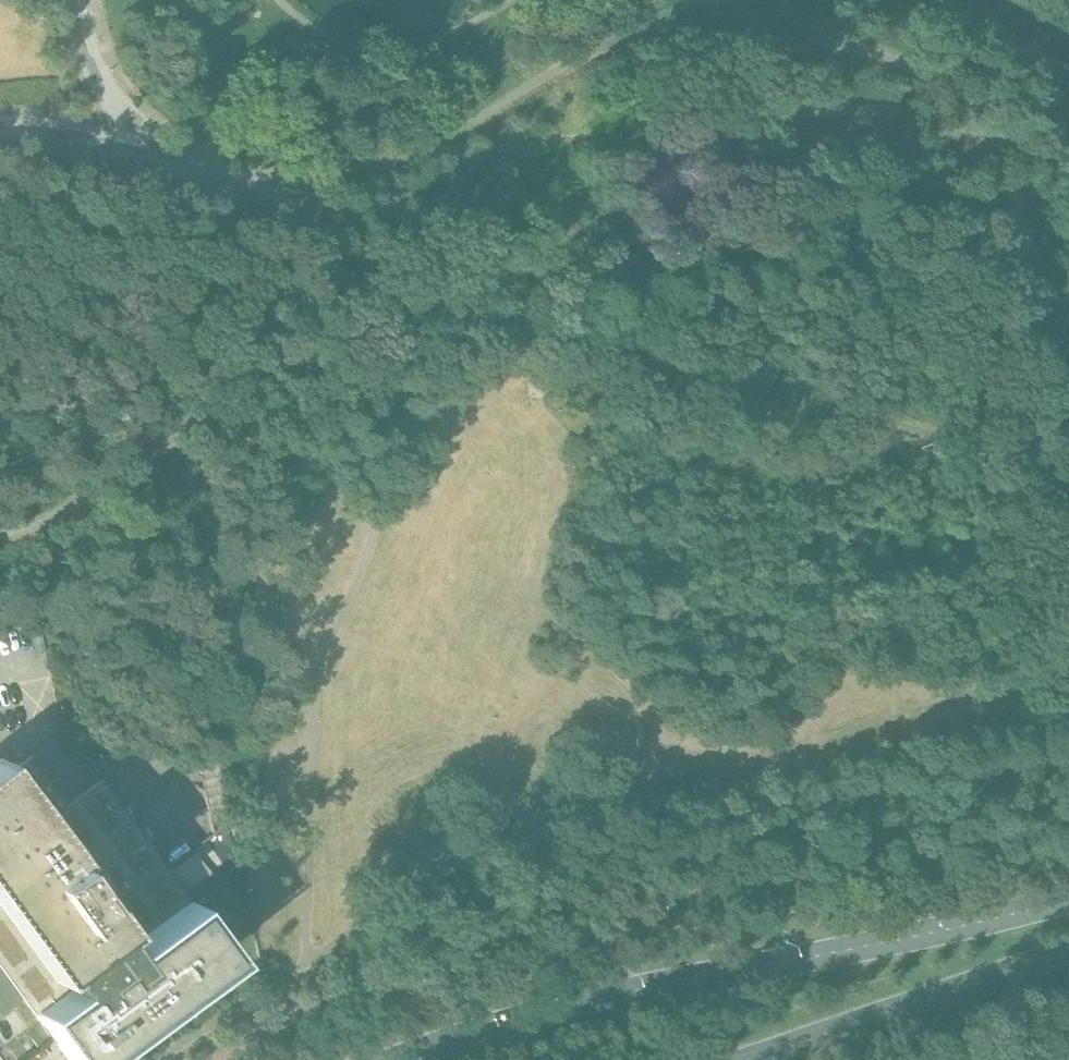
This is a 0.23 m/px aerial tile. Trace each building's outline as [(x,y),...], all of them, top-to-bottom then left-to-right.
[(148,860),(139,847),(95,788),(67,809),(27,755),(26,756),(19,761),(5,771),(0,765),(0,960),(35,1007),(33,1008),(71,1059),(76,1059),(220,954),(180,900),(179,901),(153,866),(148,860)]
